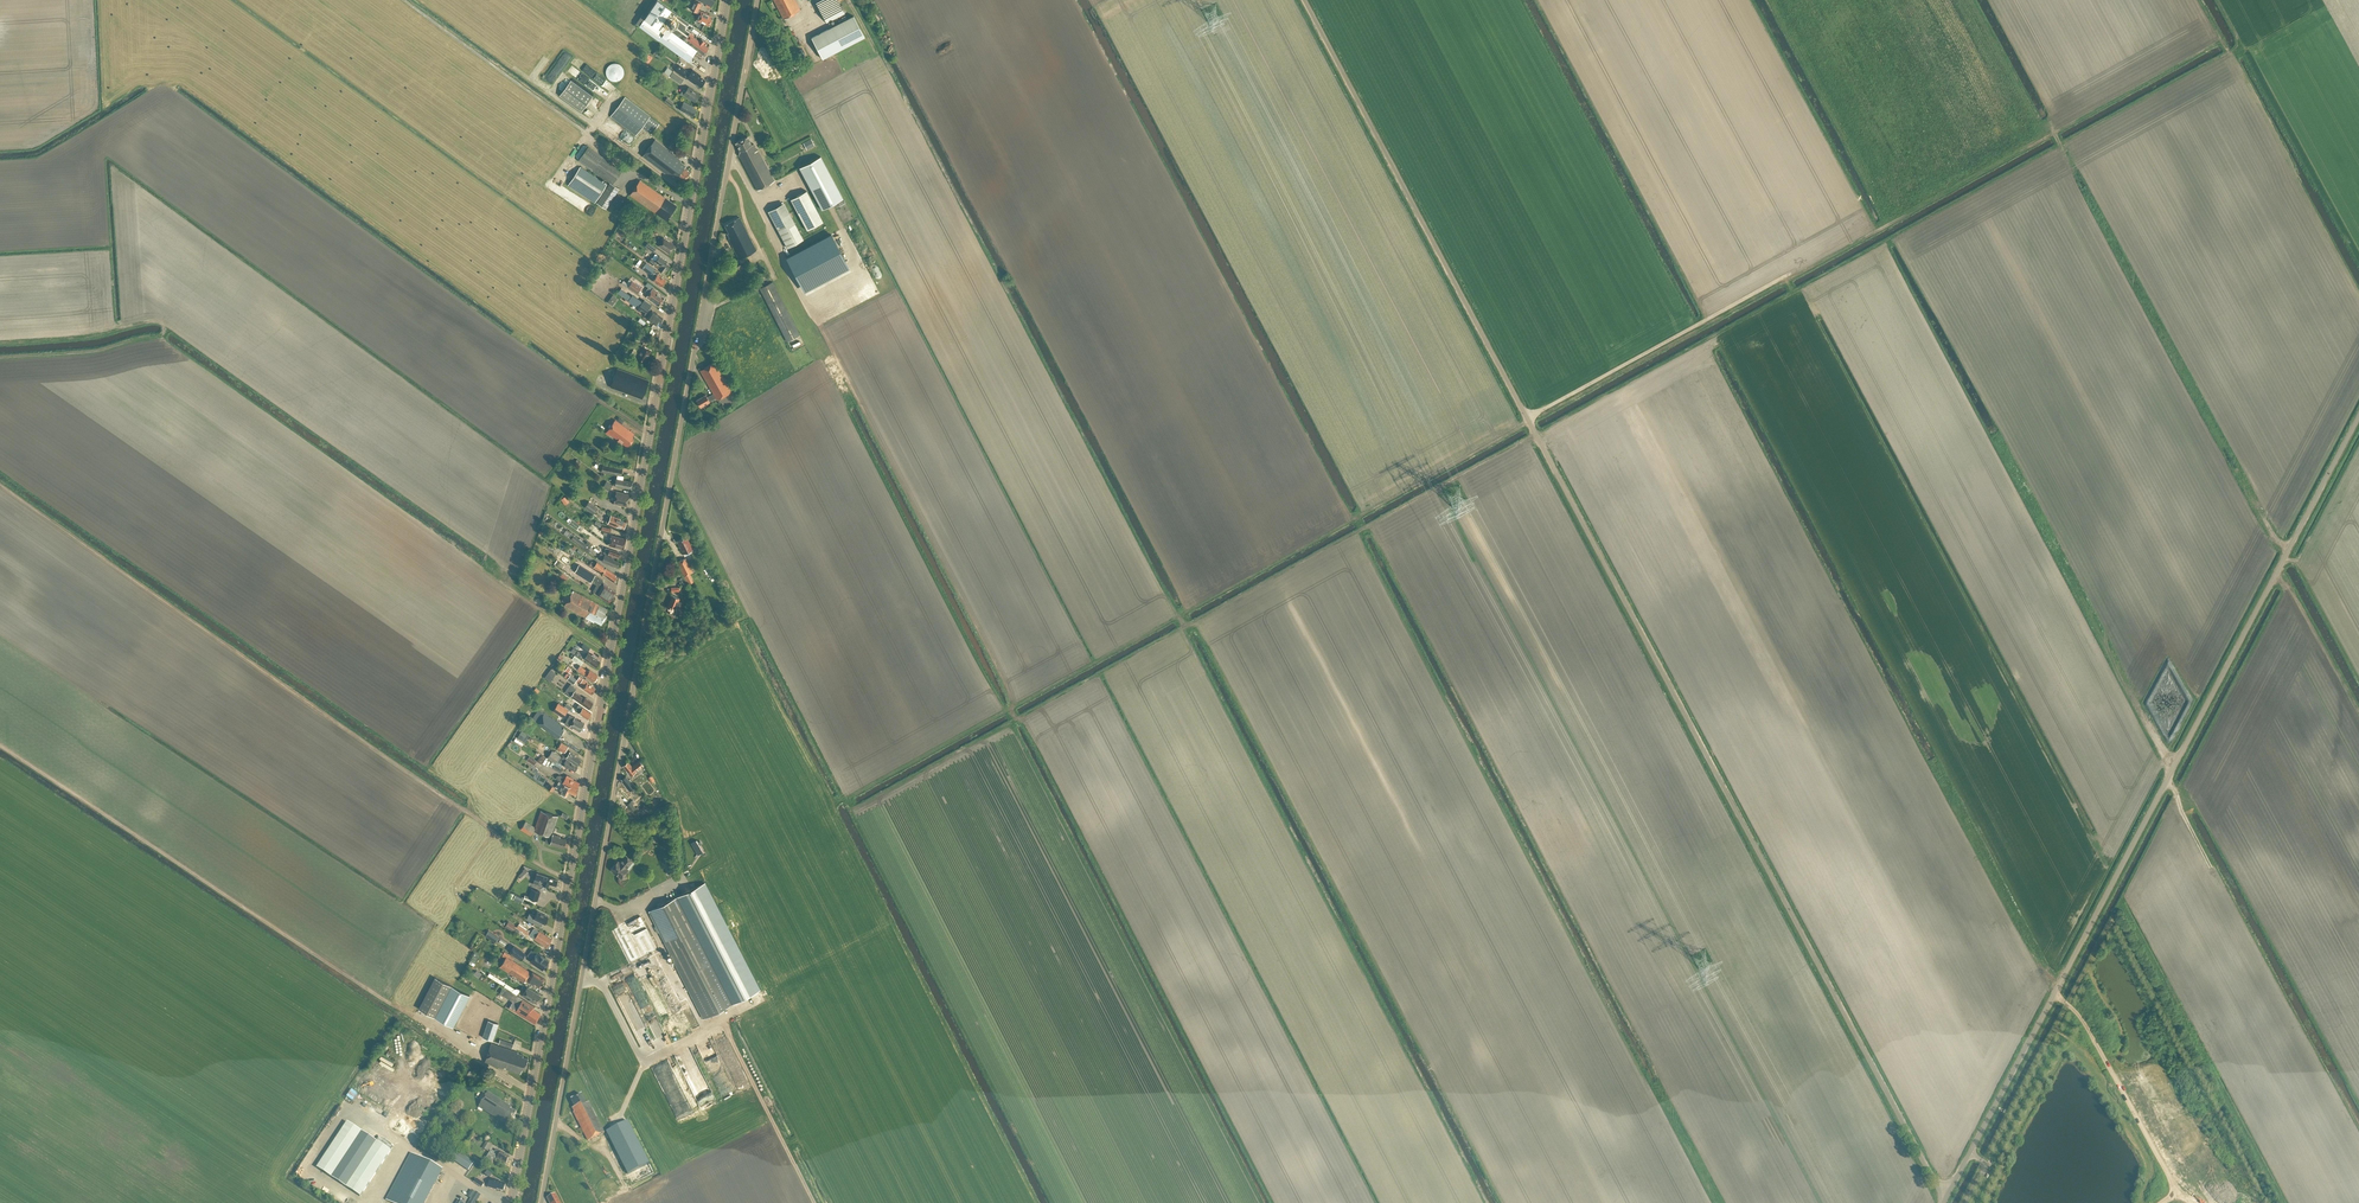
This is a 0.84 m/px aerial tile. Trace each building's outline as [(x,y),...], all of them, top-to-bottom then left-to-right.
[(685,28),(686,28),(689,23),(658,0),(657,0),(645,17),(642,14),(636,23),(639,26),(639,27),(658,41),(659,40),(695,67),(698,64),(690,59),(699,47),(705,52),(706,51),(707,51),(708,50),(708,48),(709,48),(703,44),(705,42),(701,39),(699,41),(693,36),(694,35),(687,30),(685,28)] [(700,11),(698,10),(701,3),(695,0),(690,9),(697,12),(699,13),(698,14),(699,15),(696,19),(709,25),(712,19),(709,17),(710,15),(700,10),(700,11)] [(800,10),(795,0),(774,0),(783,19),(800,10)] [(827,23),(844,13),(837,0),(815,0),(827,23)] [(853,15),(811,37),(822,59),(864,37),(853,15)] [(647,64),(652,57),(648,54),(643,61),(647,64)] [(607,76),(608,78),(609,79),(610,80),(612,81),(615,81),(617,81),(619,80),(621,79),(622,78),(623,75),(624,73),(624,71),(623,69),(623,68),(622,66),(620,65),(619,64),(617,63),(615,63),(612,63),(610,64),(609,65),(607,67),(606,69),(606,71),(606,73),(606,75),(607,76)] [(701,75),(693,70),(690,74),(687,72),(687,71),(679,65),(675,71),(687,79),(687,78),(695,84),(696,83),(701,86),(705,80),(700,77),(701,75)] [(684,79),(673,71),(670,76),(680,84),(684,79)] [(581,112),(593,97),(571,80),(559,96),(581,112)] [(685,95),(694,101),(699,94),(689,87),(686,91),(683,89),(680,94),(684,96),(685,95)] [(674,102),(669,99),(667,97),(664,101),(671,106),(674,102)] [(625,98),(611,116),(636,135),(642,127),(651,134),(659,124),(650,117),(625,98)] [(693,116),(697,110),(691,107),(691,106),(683,102),(679,109),(693,116)] [(757,190),(774,181),(758,150),(757,150),(754,144),(752,145),(747,136),(735,142),(740,151),(739,154),(738,155),(757,190)] [(684,181),(690,172),(684,168),(686,165),(680,162),(681,160),(675,156),(676,155),(655,139),(642,156),(675,180),(677,177),(684,181)] [(814,145),(811,139),(805,142),(809,148),(814,145)] [(670,146),(677,152),(679,150),(672,144),(670,146)] [(606,185),(592,175),(580,167),(568,185),(595,203),(602,192),(604,192),(596,203),(606,209),(619,189),(613,185),(622,170),(587,146),(577,161),(610,183),(606,188),(605,187),(606,185)] [(843,198),(821,156),(799,168),(821,209),(843,198)] [(630,195),(655,212),(666,220),(676,206),(640,180),(630,195)] [(806,191),(790,199),(807,230),(823,222),(806,191)] [(784,203),(768,211),(787,248),(803,239),(784,203)] [(739,259),(756,250),(739,217),(724,225),(728,233),(727,233),(729,238),(728,238),(739,259)] [(660,234),(663,230),(656,225),(653,229),(660,234)] [(831,235),(786,258),(801,286),(846,262),(831,235)] [(658,245),(669,253),(675,245),(663,237),(658,245)] [(648,262),(663,273),(666,269),(667,269),(670,265),(665,261),(666,260),(659,256),(656,261),(651,258),(648,262)] [(653,280),(661,286),(666,280),(658,274),(657,274),(654,272),(653,272),(655,269),(646,263),(642,269),(652,276),(651,276),(654,278),(653,280)] [(741,265),(732,270),(735,274),(743,269),(741,265)] [(637,293),(641,287),(632,281),(628,286),(637,293)] [(772,282),(760,288),(787,341),(799,334),(772,282)] [(652,288),(651,289),(646,297),(658,305),(664,297),(657,292),(658,291),(652,288)] [(636,306),(641,300),(632,294),(628,300),(636,306)] [(647,318),(657,325),(659,321),(660,321),(663,317),(649,308),(652,305),(644,299),(637,310),(640,311),(641,309),(646,312),(644,314),(647,317),(647,318)] [(646,343),(648,338),(640,334),(637,338),(646,343)] [(650,351),(641,346),(635,356),(645,361),(650,351)] [(717,399),(731,391),(714,362),(700,370),(713,393),(707,397),(706,395),(696,400),(700,407),(710,401),(709,401),(715,397),(717,399)] [(641,399),(648,380),(617,369),(610,387),(641,399)] [(632,437),(635,434),(615,420),(605,433),(609,435),(609,434),(618,440),(617,441),(621,443),(622,443),(628,447),(634,439),(632,437)] [(603,464),(601,471),(621,475),(622,468),(603,464)] [(631,489),(633,482),(623,480),(623,476),(617,475),(615,485),(631,489)] [(608,491),(612,485),(606,481),(603,487),(608,491)] [(614,503),(626,506),(629,494),(616,491),(614,503)] [(561,499),(565,505),(569,501),(566,496),(561,499)] [(598,508),(589,501),(585,507),(594,514),(598,508)] [(618,526),(624,528),(626,522),(620,520),(620,519),(611,515),(608,523),(617,527),(618,526)] [(583,548),(586,544),(574,535),(571,539),(583,548)] [(609,545),(624,549),(626,539),(611,535),(609,545)] [(685,539),(684,537),(677,541),(683,553),(693,549),(687,538),(685,539)] [(594,538),(592,544),(601,548),(604,542),(594,538)] [(619,554),(620,553),(614,551),(614,549),(610,548),(609,550),(604,548),(602,552),(618,558),(618,557),(619,557),(620,555),(619,554)] [(606,563),(607,563),(611,565),(611,564),(617,567),(619,562),(613,559),(614,558),(605,554),(602,560),(607,562),(606,563)] [(684,576),(692,572),(686,558),(677,562),(684,576)] [(615,576),(616,575),(607,569),(606,570),(603,568),(604,566),(601,564),(600,565),(597,563),(594,567),(600,572),(602,570),(604,572),(602,574),(613,581),(616,577),(615,576)] [(603,579),(595,575),(579,564),(574,572),(591,582),(592,581),(597,584),(593,591),(609,602),(616,591),(604,583),(603,579)] [(605,613),(607,609),(573,590),(570,596),(567,594),(563,601),(566,602),(564,605),(594,622),(594,620),(601,624),(606,614),(605,613)] [(681,606),(682,602),(679,601),(680,599),(672,596),(668,607),(671,608),(669,612),(675,614),(679,605),(681,606)] [(584,643),(581,647),(587,651),(590,647),(584,643)] [(575,654),(581,659),(584,655),(578,650),(575,654)] [(596,666),(600,661),(596,658),(597,657),(592,654),(591,656),(587,654),(584,658),(588,661),(587,661),(596,666)] [(584,661),(575,655),(572,659),(581,665),(584,661)] [(585,676),(593,681),(594,680),(595,679),(596,678),(597,675),(590,670),(588,671),(580,665),(577,669),(586,675),(585,676)] [(574,683),(577,679),(571,674),(567,679),(574,683)] [(583,688),(591,694),(595,688),(587,682),(588,681),(580,675),(576,680),(584,686),(583,688)] [(589,708),(593,703),(585,697),(584,698),(574,691),(576,688),(571,684),(565,692),(589,708)] [(2163,721),(2165,722),(2166,723),(2168,723),(2170,724),(2172,723),(2174,723),(2176,722),(2177,721),(2179,720),(2180,718),(2181,716),(2181,714),(2181,713),(2181,711),(2181,709),(2180,707),(2179,705),(2177,704),(2176,703),(2174,702),(2172,702),(2170,701),(2168,702),(2166,702),(2165,703),(2163,704),(2162,705),(2161,707),(2160,709),(2159,711),(2159,713),(2159,714),(2160,716),(2161,718),(2162,720),(2163,721)] [(552,711),(563,718),(568,709),(558,702),(552,711)] [(583,715),(587,718),(591,713),(583,707),(579,704),(576,709),(580,711),(579,713),(582,716),(583,715)] [(562,728),(564,726),(539,709),(532,718),(538,722),(559,736),(564,729),(562,728)] [(580,731),(584,723),(571,715),(569,720),(567,719),(565,724),(573,728),(573,727),(580,731)] [(529,728),(533,723),(526,719),(523,723),(529,728)] [(517,738),(526,741),(529,733),(521,729),(517,738)] [(558,748),(564,753),(568,747),(562,742),(558,748)] [(555,762),(559,755),(552,750),(547,757),(555,762)] [(575,755),(570,751),(566,757),(577,764),(578,763),(579,763),(580,762),(580,761),(580,760),(575,756),(575,755)] [(530,755),(527,759),(534,764),(537,760),(530,755)] [(567,758),(562,756),(559,761),(559,762),(562,764),(568,768),(569,767),(575,771),(575,770),(576,769),(577,768),(577,767),(578,766),(577,765),(577,766),(566,758),(567,758)] [(639,760),(632,765),(628,761),(622,766),(626,770),(626,771),(630,776),(636,771),(643,765),(639,760)] [(557,779),(565,783),(576,789),(579,783),(572,779),(573,778),(567,775),(566,777),(564,776),(563,777),(560,775),(559,777),(557,776),(556,778),(558,779),(557,779)] [(636,794),(640,791),(630,779),(629,780),(626,776),(622,779),(623,780),(622,781),(629,791),(632,788),(636,794)] [(553,791),(557,785),(550,781),(547,787),(553,791)] [(566,796),(569,791),(575,795),(577,790),(562,783),(558,792),(566,796)] [(627,804),(632,811),(636,808),(633,804),(635,802),(633,800),(627,804)] [(536,826),(535,828),(526,821),(520,829),(530,836),(535,829),(534,831),(547,835),(545,842),(563,848),(566,839),(560,837),(560,836),(553,834),(553,832),(552,832),(558,816),(541,810),(535,826),(536,826)] [(702,844),(700,840),(697,842),(695,840),(691,843),(698,854),(702,852),(699,845),(702,844)] [(619,862),(618,861),(611,869),(621,877),(628,869),(626,868),(632,861),(625,855),(619,862)] [(535,879),(543,882),(542,884),(548,886),(549,883),(556,885),(558,880),(537,873),(535,879)] [(704,1018),(760,989),(704,882),(649,911),(704,1018)] [(537,901),(540,891),(531,888),(529,896),(525,895),(524,898),(535,904),(536,900),(537,901)] [(544,924),(548,916),(537,911),(534,918),(544,924)] [(640,916),(612,930),(629,963),(657,949),(640,916)] [(516,926),(508,921),(505,926),(512,931),(516,926)] [(518,924),(516,927),(528,934),(529,931),(527,930),(527,928),(519,923),(518,924)] [(485,935),(495,942),(499,937),(489,930),(485,935)] [(547,947),(552,939),(539,931),(534,938),(547,947)] [(526,953),(514,945),(509,952),(521,960),(526,953)] [(524,982),(530,972),(512,960),(514,957),(503,950),(501,952),(503,954),(506,956),(500,966),(524,982)] [(531,961),(543,968),(548,961),(543,958),(544,957),(537,952),(531,961)] [(536,984),(540,987),(545,979),(533,971),(527,980),(535,985),(536,984)] [(660,1019),(671,1014),(651,976),(649,977),(650,980),(644,983),(660,1014),(658,1015),(660,1019)] [(434,1017),(451,985),(435,977),(418,1009),(434,1017)] [(506,983),(500,979),(497,977),(495,980),(504,985),(506,983)] [(470,995),(451,985),(434,1017),(453,1027),(470,995)] [(535,1022),(541,1013),(534,1009),(535,1006),(504,986),(500,993),(513,1001),(511,1004),(514,1006),(511,1009),(535,1023),(535,1022)] [(541,996),(527,987),(522,995),(532,1001),(532,1000),(537,1002),(541,996)] [(488,1020),(482,1037),(493,1040),(498,1023),(488,1020)] [(511,1048),(513,1043),(500,1039),(498,1044),(511,1048)] [(524,1069),(528,1058),(523,1056),(523,1055),(518,1053),(518,1052),(491,1043),(485,1062),(520,1074),(522,1068),(524,1069)] [(426,1070),(429,1073),(440,1064),(438,1061),(426,1070)] [(720,1088),(722,1095),(735,1091),(733,1084),(720,1088)] [(351,1089),(344,1101),(351,1105),(358,1093),(351,1089)] [(711,1089),(706,1091),(710,1100),(715,1098),(711,1089)] [(478,1108),(484,1111),(506,1125),(506,1124),(509,1122),(510,1123),(512,1121),(514,1121),(515,1119),(514,1117),(516,1114),(510,1110),(511,1108),(488,1093),(478,1108)] [(361,1110),(367,1114),(374,1103),(361,1095),(357,1103),(363,1107),(361,1110)] [(581,1095),(571,1101),(574,1108),(572,1109),(574,1113),(573,1113),(588,1142),(604,1133),(589,1102),(586,1104),(581,1095)] [(360,1197),(391,1151),(347,1122),(316,1168),(360,1197)] [(627,1122),(606,1132),(627,1175),(649,1164),(627,1122)] [(488,1152),(492,1146),(487,1142),(482,1149),(488,1152)] [(474,1162),(455,1149),(449,1157),(469,1170),(474,1162)] [(509,1158),(505,1156),(506,1155),(496,1150),(494,1154),(491,1152),(486,1160),(492,1163),(495,1159),(505,1165),(509,1158)] [(395,1202),(425,1202),(442,1170),(443,1170),(419,1158),(417,1161),(415,1165),(414,1168),(412,1171),(410,1175),(408,1178),(406,1181),(405,1185),(403,1188),(401,1192),(399,1195),(397,1198),(396,1202),(395,1202)] [(482,1188),(484,1185),(476,1179),(474,1183),(482,1188)] [(504,1188),(505,1185),(499,1182),(499,1181),(491,1179),(488,1188),(496,1191),(497,1190),(503,1192),(503,1191),(504,1191),(505,1188),(504,1188)] [(481,1196),(475,1192),(475,1193),(470,1200),(468,1202),(476,1202),(481,1196)] [(555,1195),(552,1196),(551,1196),(550,1198),(547,1199),(549,1202),(559,1202),(555,1195)]
